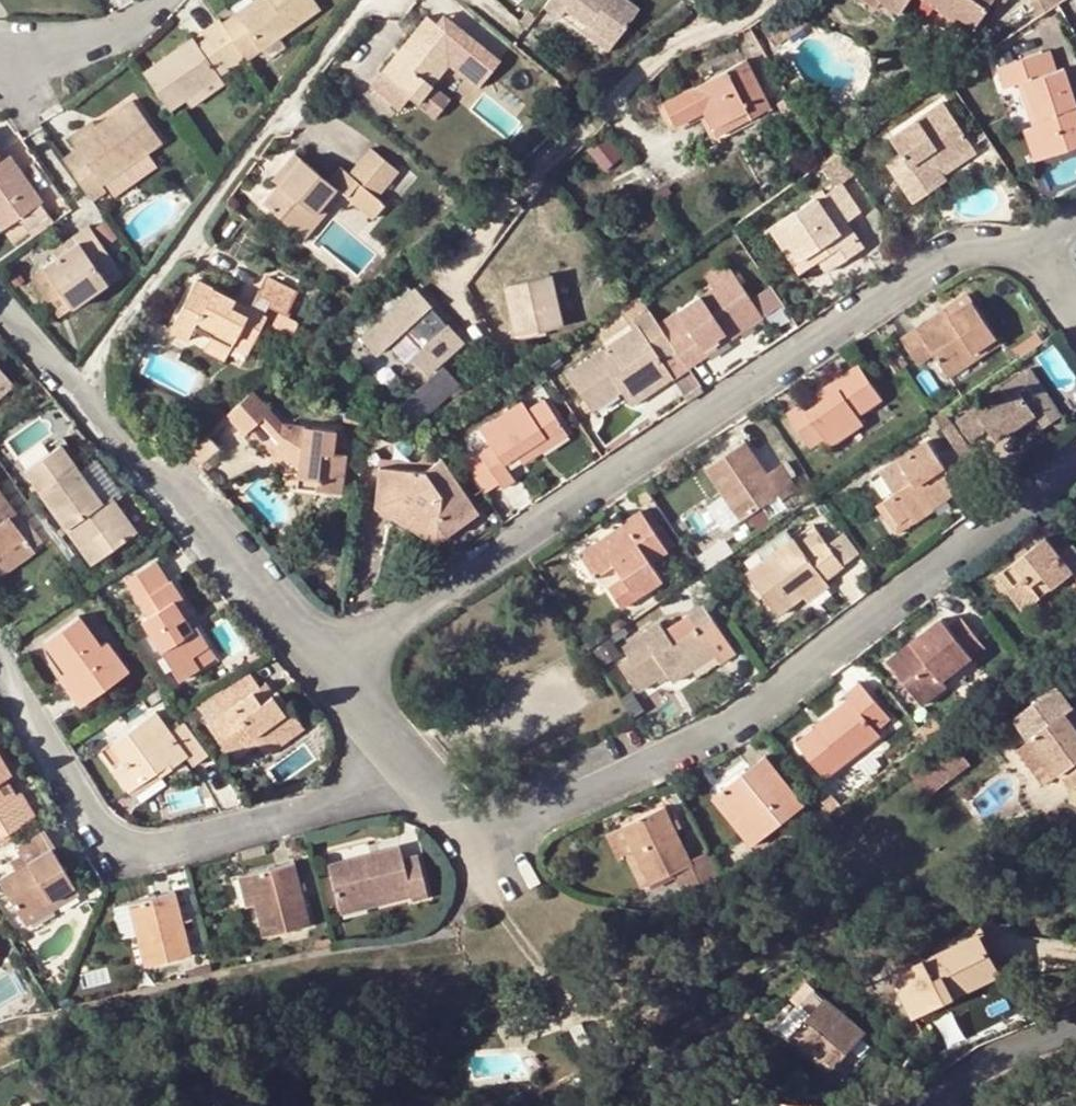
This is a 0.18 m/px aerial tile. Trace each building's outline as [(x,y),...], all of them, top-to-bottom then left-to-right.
[(221,24),(244,58),(316,9),(310,0),(268,0),(268,1),(239,21),(236,15),(221,24)] [(236,15),(239,21),(268,1),(268,0),(256,0),(236,15)] [(561,14),(565,10),(612,45),(641,7),(630,0),(549,0),(543,8),(558,18),(561,14)] [(899,12),(908,0),(881,0),(899,12)] [(953,19),(971,33),(992,2),(994,0),(925,0),(953,19)] [(1038,16),(1045,11),(1056,4),(1063,0),(1031,0),(1038,16)] [(799,6),(802,11),(809,7),(805,2),(799,6)] [(565,10),(561,14),(609,50),(612,45),(565,10)] [(368,85),(396,109),(407,95),(415,102),(434,79),(448,63),(476,88),(498,63),(448,21),(441,29),(427,16),(368,85)] [(971,33),(953,19),(945,32),(963,44),(971,33)] [(191,40),(142,73),(168,111),(183,100),(217,77),(244,58),(221,24),(218,21),(202,32),(207,41),(197,48),(191,40)] [(788,38),(777,21),(766,28),(777,45),(788,38)] [(1049,49),(1041,51),(1048,73),(1056,71),(1049,49)] [(996,67),(1003,88),(1018,82),(1033,126),(1042,158),(1075,146),(1075,119),(1073,120),(1068,108),(1075,106),(1063,68),(1056,71),(1048,73),(1041,51),(996,67)] [(745,60),(663,103),(675,125),(703,110),(719,138),(751,122),(748,117),(768,106),(745,60)] [(223,84),(217,77),(183,100),(189,108),(223,84)] [(427,88),(415,102),(431,117),(444,102),(427,88)] [(792,120),(801,115),(791,97),(781,103),(792,120)] [(75,150),(62,160),(91,201),(105,192),(101,186),(124,169),(146,154),(160,144),(130,102),(71,144),(75,150)] [(945,179),(941,173),(936,165),(968,143),(942,102),(887,136),(899,154),(886,161),(911,200),(945,179)] [(1042,158),(1033,126),(1023,130),(1034,160),(1042,158)] [(611,166),(625,155),(608,135),(595,147),(611,166)] [(936,165),(941,173),(973,151),(968,143),(936,165)] [(290,174),(279,185),(264,203),(297,230),(318,208),(333,189),(345,198),(356,183),(375,198),(395,173),(368,150),(347,174),(339,168),(327,183),(293,154),(283,168),(290,174)] [(818,165),(833,188),(840,184),(854,174),(838,150),(818,165)] [(0,230),(19,218),(35,206),(40,203),(4,153),(0,156),(0,230)] [(146,154),(124,169),(134,183),(156,168),(146,154)] [(272,179),(279,185),(290,174),(283,168),(272,179)] [(382,203),(375,198),(356,183),(345,198),(370,218),(382,203)] [(815,197),(775,223),(805,268),(816,261),(831,252),(838,263),(862,247),(850,228),(840,235),(835,229),(847,222),(859,214),(840,184),(833,188),(824,194),(829,201),(821,206),(815,197)] [(35,206),(19,218),(27,229),(43,217),(35,206)] [(322,211),(318,208),(297,230),(302,236),(322,211)] [(840,235),(850,228),(847,222),(835,229),(840,235)] [(805,268),(775,223),(768,229),(796,274),(805,268)] [(87,226),(56,247),(61,253),(55,257),(42,267),(71,307),(106,284),(101,277),(116,267),(87,226)] [(61,253),(56,247),(51,251),(55,257),(61,253)] [(831,252),(816,261),(824,272),(838,263),(831,252)] [(712,287),(659,323),(670,341),(676,352),(687,368),(705,356),(701,351),(758,312),(725,263),(705,276),(712,287)] [(58,316),(71,307),(42,267),(29,275),(58,316)] [(101,277),(106,284),(121,274),(116,267),(101,277)] [(547,274),(505,284),(516,334),(559,323),(547,274)] [(210,335),(208,338),(228,349),(229,346),(236,332),(252,339),(265,314),(259,311),(262,305),(278,312),(285,315),(297,289),(265,275),(250,304),(245,313),(231,307),(236,297),(195,278),(171,328),(189,337),(194,327),(210,335)] [(362,337),(377,353),(403,329),(422,349),(414,357),(428,373),(463,342),(415,289),(362,337)] [(629,300),(640,316),(650,309),(638,293),(629,300)] [(231,307),(245,313),(250,304),(236,297),(231,307)] [(921,334),(918,327),(901,338),(917,363),(932,354),(943,371),(995,337),(973,301),(950,316),(921,334)] [(659,323),(650,309),(632,321),(636,327),(567,373),(590,409),(620,389),(616,383),(626,376),(636,391),(666,371),(660,362),(676,352),(670,341),(659,323)] [(945,309),(918,327),(921,334),(950,316),(945,309)] [(272,326),(292,336),(299,322),(285,315),(278,312),(272,326)] [(701,351),(705,356),(762,318),(758,312),(701,351)] [(236,332),(229,346),(245,353),(252,339),(236,332)] [(995,337),(943,371),(948,379),(1000,345),(995,337)] [(228,349),(208,338),(203,347),(224,357),(228,349)] [(451,364),(408,398),(425,419),(467,385),(451,364)] [(829,397),(822,401),(807,411),(802,404),(788,413),(810,446),(824,437),(829,444),(862,424),(856,415),(880,399),(859,365),(823,389),(829,397)] [(0,370),(0,394),(12,384),(0,370)] [(670,377),(666,371),(636,391),(626,376),(616,383),(620,389),(630,404),(670,377)] [(817,393),(822,401),(829,397),(823,389),(817,393)] [(251,390),(226,415),(230,420),(243,434),(258,422),(278,443),(277,448),(299,451),(297,472),(297,476),(316,479),(316,489),(340,493),(345,455),(332,453),(335,431),(282,423),(251,390)] [(984,402),(957,420),(971,439),(989,428),(998,440),(1036,414),(1043,425),(1060,413),(1044,391),(1026,402),(1020,392),(990,411),(984,402)] [(502,463),(516,456),(536,443),(541,450),(565,434),(543,398),(526,410),(521,402),(480,428),(491,446),(478,453),(500,487),(512,481),(502,463)] [(944,410),(934,417),(941,427),(943,430),(953,423),(944,410)] [(226,415),(206,434),(209,438),(230,420),(226,415)] [(934,417),(926,422),(933,433),(941,427),(934,417)] [(964,461),(955,449),(938,459),(927,440),(879,472),(893,495),(885,500),(900,523),(910,517),(914,522),(933,510),(932,508),(929,503),(957,485),(960,490),(976,479),(964,461)] [(706,468),(723,494),(740,520),(762,506),(780,495),(782,500),(800,488),(783,464),(769,473),(747,442),(706,468)] [(536,443),(516,456),(520,462),(541,450),(536,443)] [(962,444),(955,449),(964,461),(970,457),(962,444)] [(58,447),(25,471),(90,564),(134,532),(109,497),(99,504),(74,468),(58,447)] [(299,451),(277,448),(297,472),(299,451)] [(92,455),(74,468),(99,504),(109,497),(117,491),(92,455)] [(373,507),(401,523),(403,521),(424,524),(427,521),(436,524),(445,536),(477,513),(441,459),(424,470),(377,467),(373,507)] [(316,479),(297,476),(296,486),(316,489),(316,479)] [(932,508),(960,490),(957,485),(929,503),(932,508)] [(22,536),(8,517),(14,514),(0,494),(0,551),(22,536)] [(740,520),(723,494),(713,500),(730,526),(740,520)] [(780,495),(762,506),(768,516),(786,504),(782,500),(780,495)] [(896,535),(914,522),(910,517),(900,523),(885,500),(877,507),(896,535)] [(643,515),(652,530),(660,525),(650,510),(643,515)] [(585,559),(595,576),(614,564),(623,577),(608,586),(621,608),(662,580),(650,562),(676,545),(662,524),(660,525),(652,530),(643,515),(640,511),(623,522),(624,524),(630,534),(620,540),(614,531),(590,547),(595,553),(585,559)] [(403,521),(401,523),(434,542),(445,536),(436,524),(427,521),(424,524),(403,521)] [(624,524),(614,531),(620,540),(630,534),(624,524)] [(0,551),(0,562),(27,544),(22,536),(0,551)] [(779,614),(803,596),(826,578),(843,565),(823,538),(805,552),(794,537),(748,572),(779,614)] [(698,558),(707,571),(734,552),(726,539),(698,558)] [(997,578),(1023,611),(1074,572),(1075,575),(1075,547),(1075,545),(1061,555),(1047,539),(997,578)] [(580,553),(585,559),(595,553),(590,547),(580,553)] [(178,679),(199,667),(193,657),(207,647),(195,627),(193,629),(188,633),(180,619),(184,616),(189,613),(170,580),(166,582),(153,562),(124,580),(146,617),(141,620),(178,679)] [(826,578),(803,596),(808,604),(831,586),(826,578)] [(637,691),(656,679),(666,672),(667,671),(669,678),(673,683),(691,671),(688,665),(712,651),(715,656),(720,663),(734,652),(704,606),(690,616),(698,629),(675,645),(665,631),(660,623),(623,645),(631,657),(621,664),(637,691)] [(77,615),(44,640),(63,671),(58,675),(78,705),(126,671),(105,641),(99,645),(77,615)] [(193,629),(184,616),(180,619),(188,633),(193,629)] [(675,645),(698,629),(690,616),(665,631),(675,645)] [(906,659),(901,652),(888,663),(923,708),(946,690),(941,683),(972,659),(985,648),(962,619),(948,629),(942,620),(911,644),(917,650),(906,659)] [(911,644),(901,652),(906,659),(917,650),(911,644)] [(193,657),(199,667),(214,659),(207,647),(193,657)] [(688,665),(691,671),(715,656),(712,651),(688,665)] [(941,683),(946,690),(977,665),(972,659),(941,683)] [(666,672),(656,679),(659,684),(669,678),(667,671),(666,672)] [(249,673),(201,702),(214,721),(207,726),(230,759),(255,742),(260,749),(292,727),(284,715),(290,711),(277,693),(273,695),(267,700),(259,688),(249,673)] [(265,682),(259,688),(267,700),(273,695),(265,682)] [(850,700),(798,742),(826,778),(880,737),(875,731),(890,719),(861,684),(846,695),(850,700)] [(1030,738),(1032,736),(1058,772),(1071,791),(1075,787),(1075,728),(1064,712),(1072,707),(1057,686),(1014,715),(1030,738)] [(1075,728),(1075,704),(1072,707),(1064,712),(1075,728)] [(303,730),(290,711),(284,715),(292,727),(260,749),(265,756),(303,730)] [(207,756),(184,723),(168,734),(154,713),(109,745),(123,765),(113,773),(126,792),(166,762),(170,768),(187,756),(193,766),(207,756)] [(920,732),(927,741),(944,728),(937,719),(920,732)] [(1032,736),(1030,738),(1015,749),(1040,786),(1058,772),(1032,736)] [(953,742),(924,762),(942,785),(969,765),(953,742)] [(767,757),(723,790),(762,839),(805,806),(767,757)] [(5,778),(10,775),(0,759),(0,781),(5,778)] [(171,770),(170,768),(166,762),(126,792),(131,799),(171,770)] [(927,795),(942,785),(924,762),(910,772),(927,795)] [(15,796),(5,778),(0,781),(0,805),(15,796)] [(762,839),(723,790),(713,797),(752,847),(762,839)] [(35,817),(20,793),(15,796),(0,805),(0,838),(35,817)] [(827,819),(833,815),(826,805),(819,810),(827,819)] [(693,864),(691,861),(677,829),(672,820),(666,807),(623,827),(634,855),(649,885),(674,873),(693,864)] [(672,820),(677,829),(682,826),(678,817),(672,820)] [(626,858),(634,855),(623,827),(613,831),(626,858)] [(18,856),(22,864),(14,870),(0,878),(0,886),(19,918),(72,886),(49,849),(53,847),(43,831),(13,849),(18,856)] [(264,847),(242,853),(244,860),(265,855),(264,847)] [(327,864),(338,905),(407,887),(410,895),(411,900),(426,896),(416,856),(401,859),(397,847),(327,864)] [(712,863),(708,853),(691,861),(693,864),(674,873),(682,892),(687,890),(681,877),(712,863)] [(22,864),(18,856),(9,862),(14,870),(22,864)] [(292,863),(248,874),(255,904),(264,936),(309,925),(292,863)] [(687,890),(718,875),(712,863),(681,877),(687,890)] [(255,904),(248,874),(238,875),(245,907),(255,904)] [(72,886),(19,918),(24,927),(78,895),(72,886)] [(407,887),(338,905),(339,913),(410,895),(407,887)] [(173,892),(127,904),(135,935),(144,966),(189,955),(173,892)] [(135,935),(127,904),(118,906),(126,936),(135,935)] [(977,930),(949,944),(952,950),(981,937),(977,930)] [(952,950),(949,944),(893,971),(914,1015),(954,996),(950,987),(996,967),(981,937),(952,950)] [(950,987),(954,996),(999,974),(996,967),(950,987)] [(787,1039),(791,1034),(825,997),(814,987),(775,1027),(787,1039)] [(825,997),(791,1034),(828,1067),(860,1032),(825,997)]
